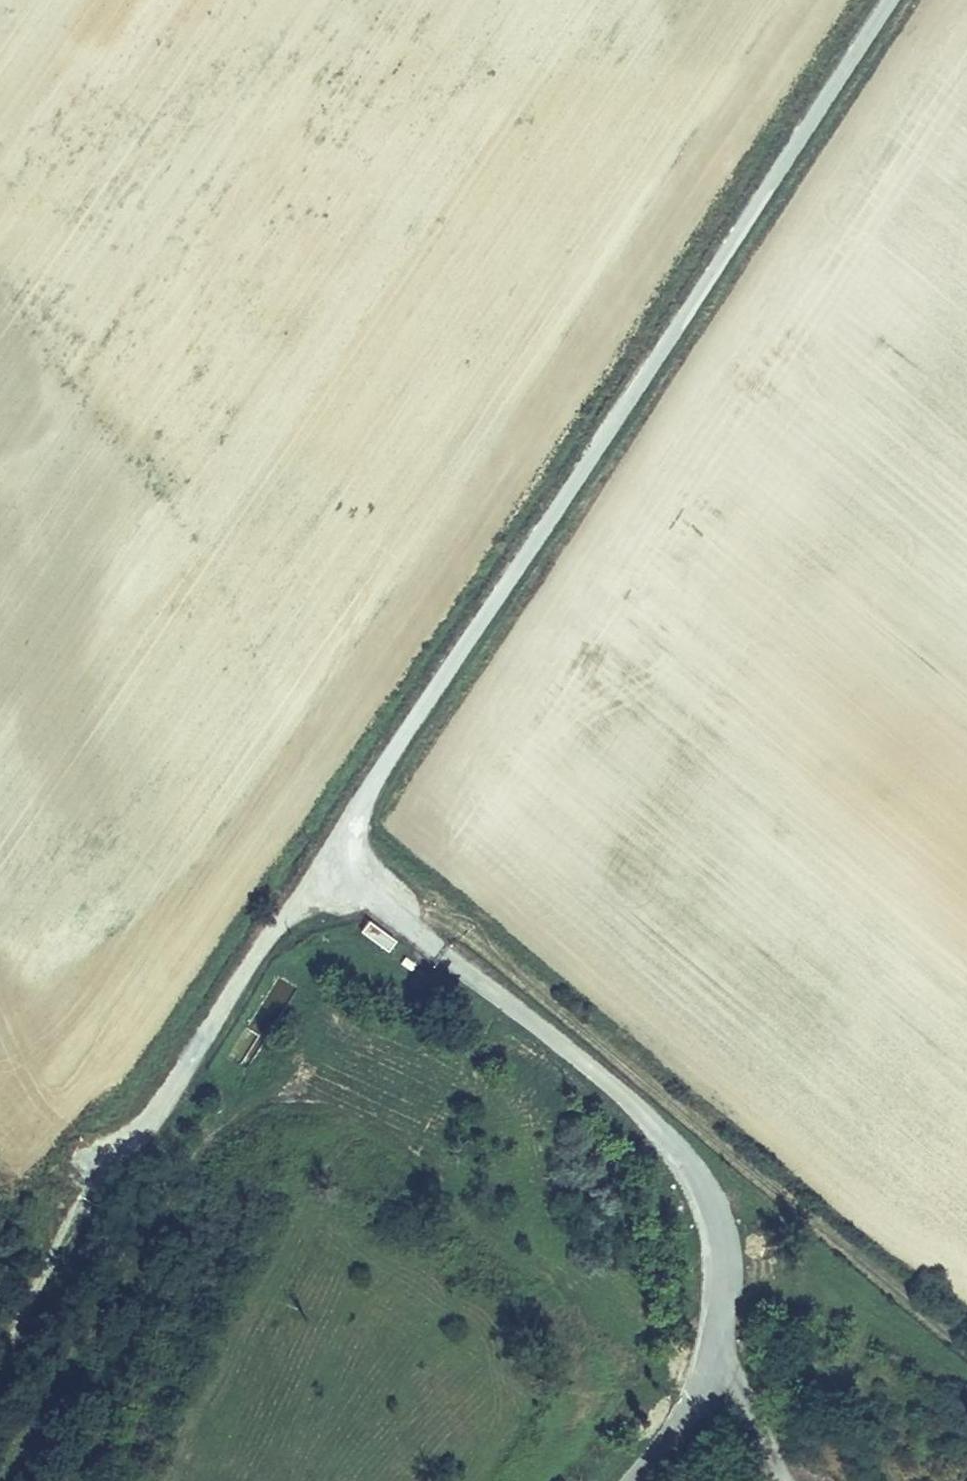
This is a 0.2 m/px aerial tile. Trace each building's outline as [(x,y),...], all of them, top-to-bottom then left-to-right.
[(365,918),(358,932),(388,946),(395,932),(365,918)]
